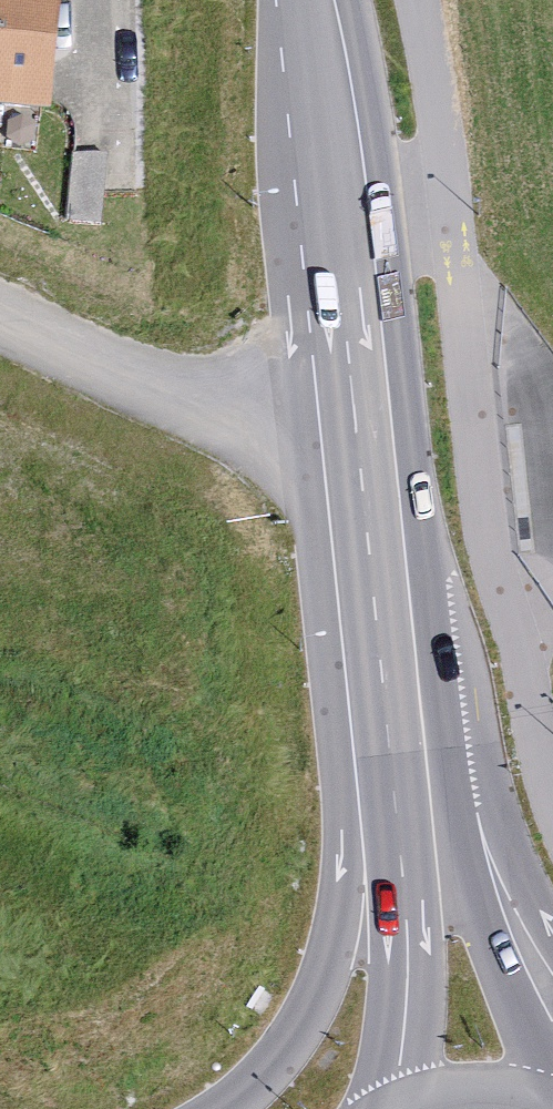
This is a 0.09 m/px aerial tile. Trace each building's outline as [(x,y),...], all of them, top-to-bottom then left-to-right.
[(55,118),(66,0),(0,0),(0,112),(55,118)]
